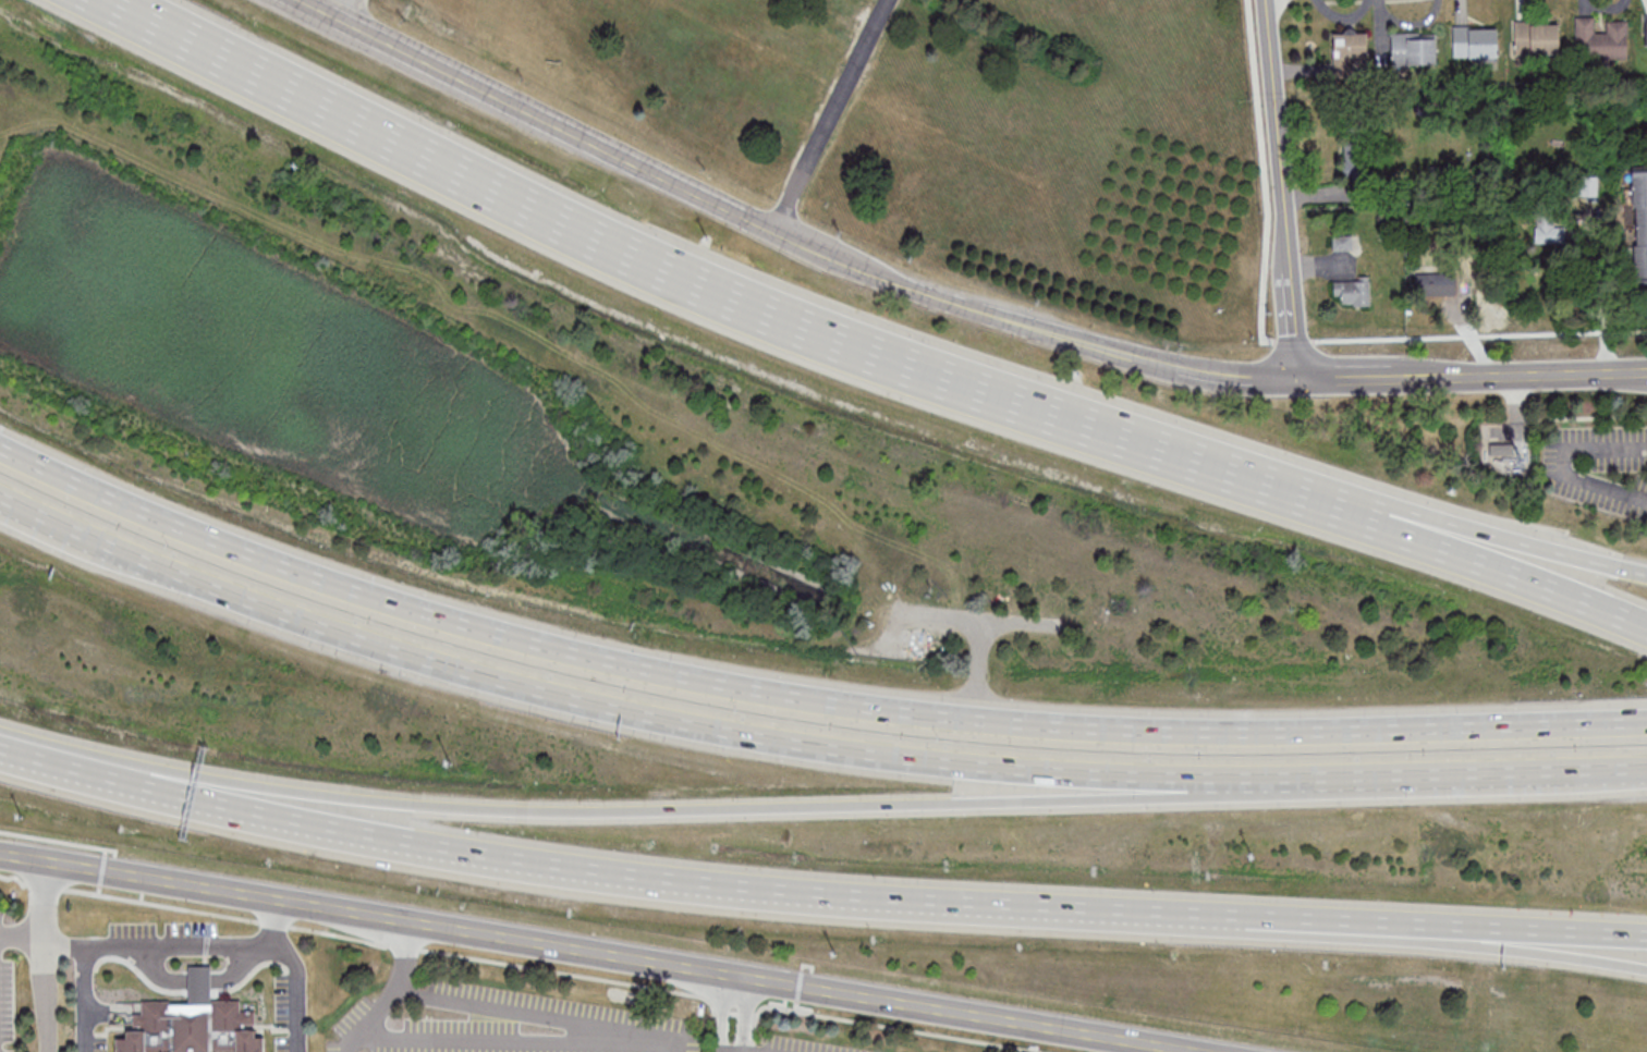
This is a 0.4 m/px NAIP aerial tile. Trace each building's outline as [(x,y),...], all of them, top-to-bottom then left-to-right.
[(1576,17),(1576,59),(1628,59),(1628,20),(1606,20),(1606,32),(1596,32),(1596,17),(1576,17)] [(1559,53),(1559,22),(1515,22),(1515,53),(1559,53)] [(1498,27),(1454,27),(1454,59),(1498,59),(1498,27)] [(1368,32),(1335,32),(1335,71),(1354,71),(1354,58),(1368,58),(1368,32)] [(1436,65),(1436,33),(1393,33),(1393,65),(1436,65)] [(1635,286),(1646,286),(1646,165),(1633,166),(1635,286)] [(1536,221),(1536,243),(1562,243),(1562,221),(1536,221)] [(1352,235),(1334,235),(1334,250),(1352,250),(1352,235)] [(1455,295),(1455,273),(1417,273),(1417,295),(1455,295)] [(1370,306),(1370,278),(1334,278),(1334,295),(1344,295),(1344,306),(1370,306)] [(1492,459),(1517,458),(1516,444),(1491,445),(1492,459)] [(191,970),(191,993),(214,993),(214,970),(191,970)] [(116,1051),(262,1051),(261,1040),(254,1040),(254,1032),(236,1032),(236,1025),(255,1025),(255,1013),(240,1013),(240,1002),(210,1003),(210,1006),(169,1007),(168,1003),(141,1003),(141,1016),(129,1016),(129,1033),(115,1033),(116,1051)]
